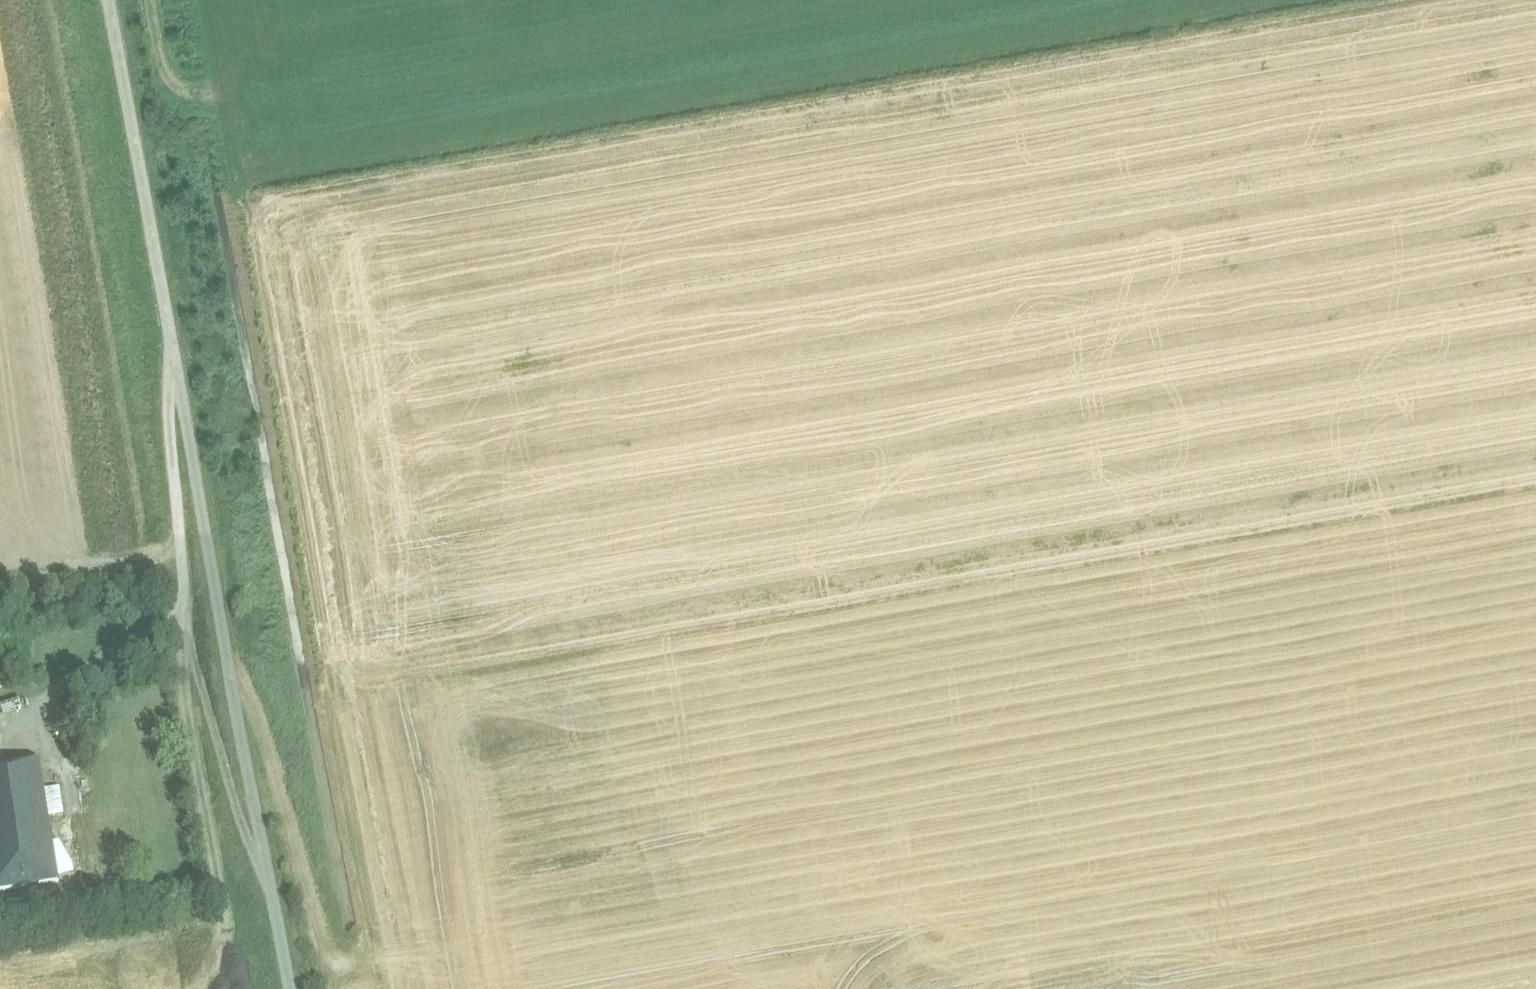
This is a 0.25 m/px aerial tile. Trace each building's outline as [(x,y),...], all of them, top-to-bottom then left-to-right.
[(59,882),(39,760),(0,766),(0,891),(59,882)]
